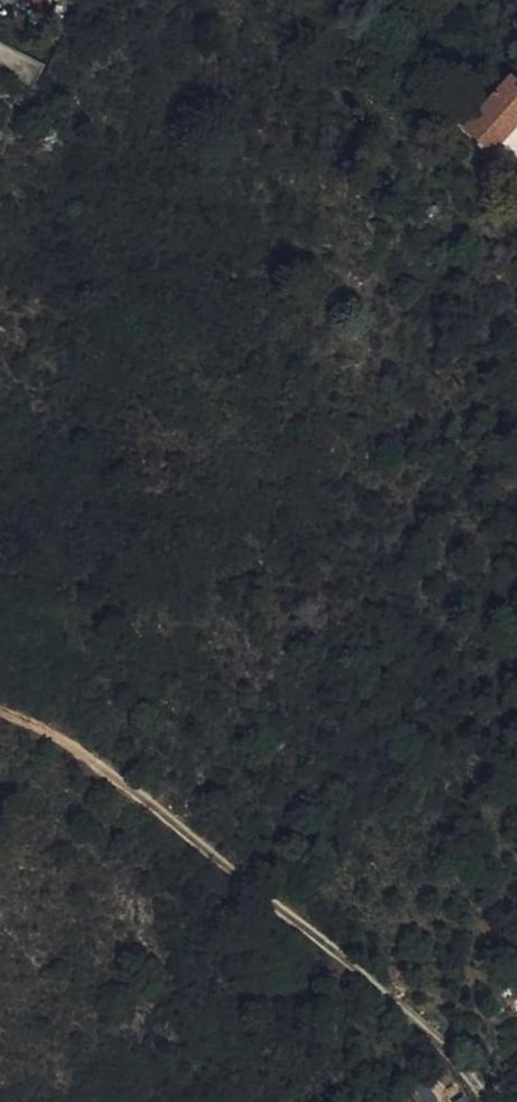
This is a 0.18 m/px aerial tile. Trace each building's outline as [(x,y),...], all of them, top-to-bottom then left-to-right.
[(512,87),(464,142),(488,164),(503,146),(516,128),(516,91),(512,87)] [(503,146),(488,164),(501,175),(516,156),(503,146)]
